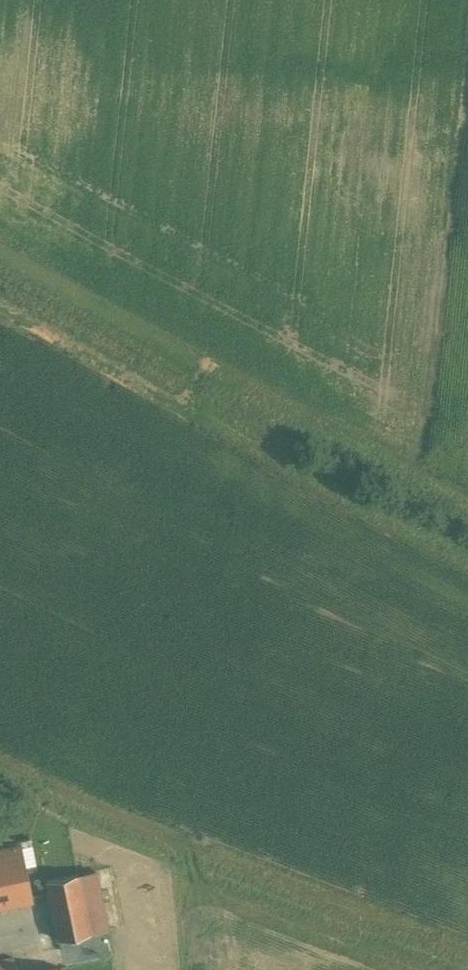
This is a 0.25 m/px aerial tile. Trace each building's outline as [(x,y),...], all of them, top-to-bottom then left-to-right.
[(0,845),(0,897),(28,892),(19,842),(0,845)] [(99,861),(49,872),(61,929),(111,918),(99,861)] [(0,952),(0,969),(70,969),(67,958),(21,967),(17,949),(0,952)]
